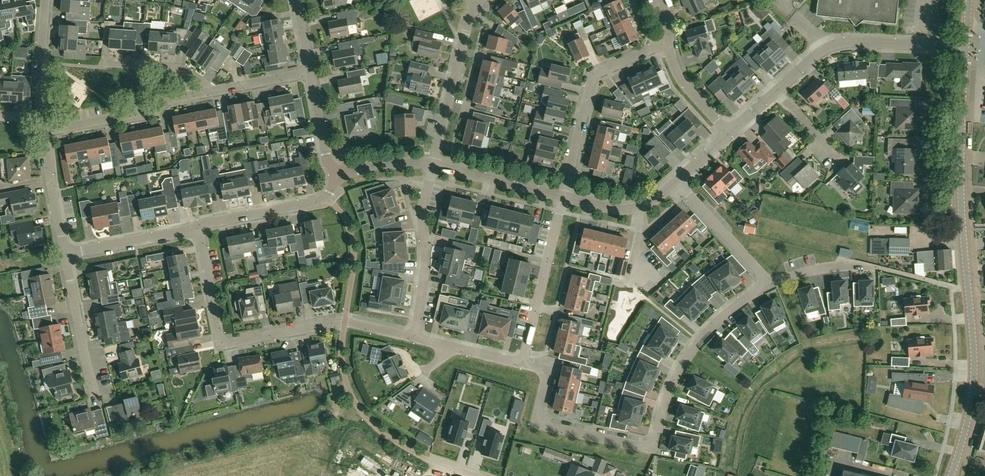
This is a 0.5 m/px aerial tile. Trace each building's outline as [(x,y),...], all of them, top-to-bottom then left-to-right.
[(13,0),(12,0),(0,2),(0,3),(1,7),(0,7),(0,31),(10,29),(12,26),(10,19),(16,18),(13,0)] [(37,10),(36,4),(27,5),(26,0),(13,0),(16,18),(22,17),(23,23),(29,25),(36,24),(37,10)] [(91,3),(89,2),(80,2),(63,0),(62,12),(67,13),(66,20),(74,20),(88,21),(90,22),(91,3)] [(256,0),(241,0),(237,6),(252,17),(257,16),(262,8),(255,3),(256,0)] [(324,8),(328,7),(329,9),(335,8),(335,6),(346,4),(346,0),(323,0),(324,8)] [(541,5),(539,0),(526,0),(529,6),(524,9),(525,10),(530,22),(532,28),(538,25),(531,9),(541,5)] [(621,0),(620,0),(608,5),(605,0),(588,8),(590,13),(595,11),(600,9),(605,19),(609,17),(625,10),(621,0)] [(684,6),(687,5),(692,16),(706,10),(702,1),(703,0),(682,0),(684,6)] [(817,9),(824,17),(889,24),(896,17),(898,0),(818,0),(817,9)] [(530,22),(525,10),(517,14),(508,4),(498,12),(510,27),(515,23),(517,26),(519,24),(526,33),(532,28),(530,22)] [(358,25),(355,10),(341,13),(343,21),(329,23),(330,31),(329,32),(330,36),(331,37),(349,34),(348,27),(358,25)] [(567,10),(557,15),(561,23),(561,22),(570,17),(567,10)] [(629,20),(625,10),(609,17),(614,27),(629,20)] [(743,14),(739,15),(743,27),(747,26),(743,14)] [(279,20),(267,22),(266,15),(252,18),(254,30),(264,28),(265,34),(283,30),(282,24),(280,25),(279,20)] [(561,23),(557,15),(548,19),(552,28),(561,23)] [(87,34),(88,21),(74,20),(74,27),(61,26),(60,38),(78,40),(78,34),(87,34)] [(634,30),(629,20),(614,27),(618,37),(634,30)] [(122,50),(124,31),(124,26),(116,25),(116,22),(104,21),(103,36),(110,37),(110,49),(122,50)] [(136,39),(143,39),(144,24),(133,23),(132,29),(130,29),(130,31),(124,31),(122,50),(135,51),(136,39)] [(162,53),(164,34),(164,29),(151,28),(152,24),(144,23),(144,24),(143,39),(150,40),(149,52),(162,53)] [(586,28),(584,28),(587,34),(595,30),(592,25),(590,26),(586,28)] [(587,34),(584,28),(583,26),(576,29),(578,33),(574,35),(577,41),(569,44),(577,61),(589,56),(582,42),(589,39),(587,34)] [(695,51),(698,58),(711,54),(707,41),(708,41),(704,27),(686,32),(690,46),(695,45),(696,50),(695,51)] [(775,44),(782,38),(772,27),(762,36),(765,40),(759,46),(763,50),(776,64),(785,55),(775,44)] [(170,34),(164,34),(162,53),(175,54),(176,41),(178,41),(185,43),(186,40),(189,30),(177,29),(177,31),(170,31),(170,34)] [(209,36),(197,29),(194,33),(189,30),(186,40),(188,42),(185,47),(190,51),(187,56),(198,63),(208,47),(203,44),(209,36)] [(284,36),(283,30),(265,34),(259,35),(261,45),(283,41),(282,36),(284,36)] [(638,40),(634,30),(618,37),(622,47),(638,40)] [(437,59),(441,44),(432,42),(434,35),(417,31),(413,44),(420,46),(418,54),(437,59)] [(517,48),(519,39),(507,31),(503,37),(502,40),(490,36),(487,49),(505,54),(506,48),(510,49),(510,47),(517,48)] [(59,50),(65,51),(64,58),(85,60),(87,40),(78,40),(60,38),(59,50)] [(213,40),(212,41),(208,47),(198,63),(209,70),(215,60),(223,65),(231,52),(213,40)] [(355,56),(362,54),(359,40),(344,43),(346,50),(333,53),(336,68),(356,64),(355,56)] [(284,46),(283,41),(261,45),(262,50),(268,49),(269,55),(287,51),(286,45),(284,46)] [(237,44),(230,55),(235,58),(242,47),(237,44)] [(601,44),(595,47),(599,57),(606,54),(601,44)] [(776,64),(763,50),(754,59),(749,53),(743,58),(753,68),(758,64),(766,73),(776,64)] [(243,51),(236,62),(244,67),(251,56),(243,51)] [(288,63),(287,57),(289,57),(287,51),(269,55),(270,61),(265,62),(267,73),(282,69),(281,64),(288,63)] [(518,63),(504,60),(499,58),(498,64),(484,61),(481,71),(498,76),(504,77),(506,70),(511,72),(512,68),(516,69),(518,63)] [(754,84),(744,74),(750,68),(741,58),(730,68),(732,71),(727,76),(730,79),(743,94),(754,84)] [(428,95),(432,77),(427,76),(430,66),(412,62),(408,74),(413,75),(410,90),(428,95)] [(878,78),(878,75),(869,75),(869,71),(866,71),(865,63),(858,63),(858,62),(853,62),(853,64),(845,64),(845,66),(838,67),(839,79),(846,78),(846,80),(865,78),(866,83),(870,82),(870,88),(877,89),(878,78)] [(919,90),(920,64),(903,64),(903,65),(887,64),(886,75),(878,74),(878,75),(878,78),(886,78),(886,77),(903,78),(902,89),(919,90)] [(542,70),(539,83),(561,89),(563,82),(567,83),(570,70),(552,66),(550,72),(542,70)] [(671,88),(665,75),(659,78),(654,67),(640,74),(648,91),(657,87),(660,93),(671,88)] [(360,77),(367,76),(365,69),(352,72),(353,78),(338,81),(341,95),(363,91),(360,77)] [(225,78),(227,74),(221,70),(219,74),(225,78)] [(496,83),(498,76),(481,71),(479,82),(496,86),(500,87),(501,84),(496,83)] [(648,91),(640,74),(628,79),(632,87),(630,91),(625,94),(634,105),(644,100),(641,94),(648,91)] [(12,77),(4,77),(4,75),(0,75),(0,102),(10,103),(12,77)] [(32,77),(18,76),(12,76),(12,77),(10,103),(23,103),(24,89),(31,90),(32,77)] [(743,94),(730,79),(726,83),(723,80),(722,81),(719,78),(709,88),(721,102),(728,96),(734,102),(743,94)] [(841,95),(831,84),(826,89),(818,80),(803,94),(813,105),(828,91),(835,100),(841,95)] [(515,91),(522,93),(523,88),(526,89),(527,83),(522,81),(521,88),(516,87),(515,91)] [(493,97),(496,86),(479,82),(476,92),(493,97)] [(569,101),(562,99),(564,92),(545,88),(542,101),(548,103),(547,109),(565,113),(569,101)] [(490,107),(493,97),(476,92),(473,103),(487,107),(486,112),(501,116),(503,110),(490,107)] [(292,95),(281,97),(284,114),(290,113),(291,121),(297,120),(298,123),(306,121),(303,107),(295,109),(292,95)] [(624,96),(615,103),(605,101),(602,115),(621,120),(624,109),(629,110),(633,107),(624,96)] [(269,99),(271,108),(263,109),(266,126),(286,122),(284,114),(281,97),(269,99)] [(848,111),(854,106),(847,97),(840,102),(848,111)] [(900,128),(918,129),(918,108),(906,108),(907,100),(890,99),(890,107),(897,108),(897,120),(901,120),(900,128)] [(266,126),(263,109),(256,111),(254,102),(241,104),(245,122),(252,121),(253,127),(262,126),(263,131),(267,131),(266,126)] [(245,122),(241,104),(229,107),(231,116),(224,117),(225,122),(227,132),(246,129),(245,122)] [(366,120),(375,119),(372,104),(357,106),(359,114),(345,117),(349,136),(369,133),(366,120)] [(865,116),(876,116),(875,105),(865,106),(865,116)] [(415,122),(422,122),(425,110),(413,107),(408,106),(406,115),(398,115),(398,122),(396,122),(396,137),(415,137),(415,122)] [(690,123),(697,117),(689,108),(672,123),(690,142),(699,133),(690,123)] [(227,132),(225,122),(219,123),(216,109),(205,112),(210,135),(218,133),(219,141),(228,139),(227,132)] [(562,126),(565,113),(547,109),(545,115),(537,112),(534,126),(553,131),(555,124),(562,126)] [(862,120),(851,109),(840,118),(846,124),(836,133),(849,147),(863,134),(856,126),(862,120)] [(210,135),(205,112),(195,114),(198,131),(208,129),(209,135),(210,135)] [(198,131),(195,114),(184,116),(187,133),(198,131)] [(487,137),(490,123),(495,124),(496,118),(483,115),(481,123),(469,121),(466,132),(487,137)] [(187,133),(184,116),(173,118),(176,132),(170,133),(173,148),(179,147),(177,135),(187,133)] [(784,137),(790,132),(776,117),(765,128),(768,132),(763,136),(779,154),(790,144),(784,137)] [(613,141),(617,142),(619,133),(631,136),(632,132),(639,134),(640,130),(633,129),(633,128),(621,125),(614,123),(612,129),(599,126),(596,137),(613,141)] [(690,142),(672,123),(658,137),(666,145),(671,141),(680,151),(690,142)] [(173,152),(173,148),(170,133),(164,134),(163,127),(152,130),(156,153),(167,151),(167,153),(173,152)] [(547,130),(533,127),(529,142),(538,144),(537,150),(555,155),(558,142),(545,139),(547,130)] [(156,153),(152,130),(141,132),(145,149),(155,147),(156,153)] [(145,149),(141,132),(131,134),(134,151),(145,149)] [(488,150),(481,148),(483,137),(487,138),(487,137),(466,132),(463,144),(477,147),(474,157),(486,160),(488,150)] [(134,151),(131,134),(120,136),(122,150),(116,151),(119,165),(128,163),(127,159),(135,157),(134,151)] [(612,147),(613,141),(596,137),(594,147),(621,154),(622,150),(612,147)] [(665,158),(670,154),(655,137),(645,146),(651,152),(645,157),(658,171),(668,162),(665,158)] [(119,165),(116,151),(111,152),(108,138),(97,140),(102,164),(113,162),(114,168),(120,167),(119,165)] [(916,160),(916,150),(904,149),(905,139),(888,139),(888,155),(893,156),(892,162),(896,162),(895,173),(912,174),(913,160),(916,160)] [(102,164),(97,140),(86,142),(91,164),(91,166),(102,164)] [(91,165),(91,164),(86,142),(76,144),(79,161),(80,167),(91,165)] [(768,164),(774,158),(760,142),(754,147),(749,142),(738,152),(751,167),(762,157),(768,164)] [(69,163),(79,161),(76,144),(65,146),(67,160),(62,161),(66,182),(72,180),(69,163)] [(620,158),(621,154),(594,147),(591,158),(608,162),(610,156),(620,158)] [(552,167),(555,155),(537,150),(535,156),(529,154),(525,169),(537,172),(539,164),(552,167)] [(306,185),(303,167),(302,165),(308,164),(306,152),(299,153),(300,157),(295,158),(297,168),(292,169),(295,187),(306,185)] [(783,156),(779,159),(785,166),(789,163),(783,156)] [(863,174),(864,165),(874,166),(874,157),(864,157),(863,165),(855,165),(853,166),(852,165),(846,170),(844,168),(837,175),(840,179),(837,182),(845,190),(855,181),(857,183),(863,177),(862,176),(863,174)] [(611,179),(615,163),(608,162),(591,158),(589,169),(602,172),(601,178),(610,180),(611,179)] [(806,166),(798,158),(780,175),(792,187),(798,181),(805,189),(819,176),(808,164),(806,166)] [(10,181),(30,179),(28,159),(8,161),(10,181)] [(785,166),(779,159),(777,162),(783,169),(785,166)] [(258,161),(251,162),(253,174),(260,173),(258,161)] [(255,181),(253,174),(251,162),(244,164),(245,170),(232,172),(233,174),(237,198),(250,195),(248,182),(255,181)] [(295,187),(292,169),(287,170),(285,162),(280,163),(285,189),(295,187)] [(285,189),(280,163),(279,163),(280,165),(269,167),(274,191),(285,189)] [(716,172),(714,173),(730,191),(744,179),(735,169),(730,173),(723,166),(721,167),(720,166),(715,171),(716,172)] [(274,191),(269,167),(270,173),(260,175),(263,193),(274,191)] [(237,198),(233,174),(226,175),(226,173),(220,175),(219,169),(212,170),(214,182),(221,181),(225,201),(237,198)] [(633,170),(626,169),(623,183),(631,185),(633,170)] [(211,203),(208,185),(207,183),(214,182),(212,170),(203,172),(205,181),(194,183),(198,206),(206,205),(206,204),(211,203)] [(103,173),(97,174),(93,175),(94,182),(105,180),(103,173)] [(730,191),(714,173),(713,175),(711,174),(706,179),(707,180),(706,181),(713,189),(709,193),(719,205),(728,197),(723,191),(727,188),(730,191)] [(94,182),(93,175),(83,177),(84,184),(94,182)] [(198,206),(194,183),(181,185),(179,176),(172,178),(175,192),(182,191),(185,208),(190,207),(190,208),(198,206)] [(166,203),(177,201),(175,192),(172,178),(166,179),(162,184),(164,191),(151,193),(152,199),(156,217),(168,215),(166,203)] [(891,183),(890,196),(894,196),(894,205),(898,205),(898,213),(917,213),(918,190),(901,189),(901,184),(891,183)] [(369,197),(373,209),(396,202),(395,198),(396,197),(394,191),(392,191),(392,189),(378,194),(376,187),(365,190),(367,198),(369,197)] [(30,196),(29,189),(0,195),(0,196),(2,204),(7,203),(8,207),(5,211),(5,215),(9,218),(33,213),(33,210),(38,209),(37,204),(39,202),(38,198),(35,197),(35,195),(30,196)] [(152,199),(136,202),(134,195),(127,197),(130,210),(137,209),(137,211),(139,212),(141,212),(143,220),(156,217),(152,199)] [(123,212),(130,210),(127,197),(120,199),(121,203),(105,206),(109,227),(121,224),(119,209),(122,209),(123,212)] [(460,219),(464,201),(452,198),(450,208),(442,206),(439,218),(447,220),(448,217),(460,219)] [(109,227),(105,206),(97,208),(96,206),(89,201),(80,203),(83,219),(91,217),(92,221),(94,220),(96,229),(97,229),(99,231),(103,230),(104,227),(109,227)] [(477,204),(464,201),(460,219),(472,222),(471,226),(479,228),(482,216),(474,214),(477,204)] [(397,205),(396,202),(373,209),(374,215),(371,216),(375,229),(381,227),(388,225),(386,218),(399,214),(399,213),(401,211),(399,206),(397,205)] [(497,231),(502,210),(492,208),(487,228),(497,231)] [(508,233),(513,213),(502,210),(497,231),(508,233)] [(699,219),(694,223),(684,212),(676,219),(691,236),(699,228),(702,232),(707,228),(699,219)] [(519,236),(524,215),(513,213),(508,233),(519,236)] [(535,218),(524,215),(519,236),(530,238),(535,218)] [(691,236),(676,219),(668,226),(680,239),(688,232),(691,236)] [(302,236),(303,244),(304,250),(316,248),(315,242),(327,239),(325,232),(322,232),(319,220),(305,223),(308,235),(302,236)] [(41,227),(35,228),(33,221),(10,225),(13,238),(19,237),(21,247),(34,244),(36,245),(44,243),(41,227)] [(399,222),(388,225),(381,227),(382,242),(384,242),(385,249),(406,247),(406,240),(408,239),(407,235),(405,234),(405,232),(397,233),(397,230),(399,230),(399,222)] [(293,226),(280,228),(283,246),(290,245),(291,253),(298,252),(299,258),(306,256),(304,250),(303,244),(297,246),(293,226)] [(680,239),(668,226),(660,234),(675,250),(672,246),(680,239)] [(284,251),(283,246),(280,228),(267,231),(269,243),(263,244),(266,264),(273,262),(272,257),(278,255),(278,252),(284,251)] [(590,254),(596,233),(585,230),(582,240),(576,239),(572,253),(579,255),(579,252),(590,254)] [(266,264),(263,244),(256,245),(254,233),(241,236),(244,253),(252,252),(252,255),(257,254),(260,265),(266,264)] [(601,255),(606,235),(596,233),(590,254),(591,254),(591,252),(601,255)] [(667,258),(675,250),(660,234),(652,241),(662,252),(657,256),(667,267),(672,263),(667,258)] [(612,255),(617,238),(606,235),(601,255),(602,255),(602,252),(612,255)] [(244,253),(241,236),(228,238),(231,256),(244,253)] [(627,240),(617,238),(612,255),(623,257),(627,240)] [(909,256),(910,239),(889,239),(873,239),(873,255),(879,255),(889,256),(909,256)] [(444,257),(443,261),(464,266),(465,260),(468,260),(468,258),(474,260),(477,247),(463,244),(461,252),(446,248),(446,249),(443,250),(442,255),(444,257)] [(407,254),(406,247),(385,249),(386,266),(383,266),(383,270),(390,272),(402,273),(401,265),(399,265),(399,263),(407,262),(407,261),(409,260),(409,255),(407,254)] [(841,249),(839,255),(851,258),(853,252),(841,249)] [(925,272),(952,270),(951,250),(917,252),(918,264),(924,263),(925,272)] [(164,253),(153,255),(147,256),(147,257),(141,259),(143,268),(146,267),(145,262),(147,262),(148,262),(154,261),(154,262),(166,260),(164,253)] [(168,258),(170,269),(188,266),(186,255),(168,258)] [(732,255),(716,266),(731,287),(733,285),(734,287),(740,282),(739,281),(741,280),(734,270),(741,265),(732,255)] [(815,255),(789,265),(792,273),(818,262),(815,255)] [(232,258),(225,260),(228,273),(234,272),(232,258)] [(511,260),(508,270),(528,275),(531,265),(511,260)] [(616,275),(625,277),(628,262),(620,260),(616,275)] [(463,271),(464,266),(443,261),(442,264),(440,265),(438,270),(440,272),(440,273),(455,277),(454,283),(467,287),(470,275),(465,274),(465,272),(463,271)] [(101,272),(88,275),(90,287),(116,282),(110,283),(108,271),(114,270),(113,263),(99,265),(101,272)] [(190,276),(188,266),(170,269),(172,280),(190,276)] [(731,287),(716,266),(706,273),(699,279),(707,289),(714,284),(721,294),(722,293),(723,294),(730,290),(729,288),(731,287)] [(53,289),(51,275),(37,277),(36,269),(21,272),(23,280),(22,280),(24,289),(33,287),(34,293),(53,289)] [(389,279),(390,272),(383,270),(373,269),(372,276),(381,278),(379,290),(404,294),(406,286),(404,286),(405,281),(389,279)] [(526,286),(528,275),(508,270),(505,281),(526,286)] [(574,276),(571,287),(593,292),(595,281),(600,282),(601,276),(590,274),(588,279),(574,276)] [(192,287),(190,276),(172,280),(174,290),(192,287)] [(700,295),(707,289),(699,279),(691,286),(682,295),(700,312),(702,311),(703,312),(709,306),(708,305),(709,304),(700,295)] [(827,296),(829,311),(841,310),(840,305),(848,304),(846,282),(843,282),(843,279),(835,280),(835,283),(833,283),(834,295),(827,296)] [(854,294),(854,307),(874,306),(873,281),(868,281),(868,279),(860,279),(860,294),(854,294)] [(523,297),(526,286),(505,281),(503,292),(510,294),(508,300),(515,301),(517,295),(523,297)] [(119,298),(119,295),(116,282),(90,287),(93,300),(106,298),(107,304),(126,301),(125,297),(119,298)] [(281,295),(272,296),(274,307),(278,306),(279,314),(294,311),(292,299),(300,297),(297,282),(280,286),(281,295)] [(332,292),(331,288),(322,290),(321,282),(313,284),(314,286),(308,287),(307,282),(299,283),(302,297),(311,295),(314,307),(334,303),(334,300),(335,298),(334,292),(332,292)] [(803,305),(806,315),(818,311),(819,316),(826,314),(821,297),(815,298),(811,284),(803,287),(803,289),(799,290),(801,299),(800,300),(802,306),(803,305)] [(194,298),(192,287),(174,290),(176,301),(194,298)] [(247,289),(246,298),(235,301),(236,303),(237,309),(241,308),(243,321),(246,320),(252,319),(252,317),(260,315),(259,312),(266,311),(261,287),(247,289)] [(590,302),(593,292),(571,287),(568,297),(590,302)] [(56,303),(53,289),(34,293),(34,296),(28,297),(30,309),(29,309),(31,319),(45,317),(43,306),(56,303)] [(371,299),(369,309),(392,312),(393,306),(400,307),(401,302),(403,302),(404,294),(379,290),(377,300),(371,299)] [(453,330),(459,305),(448,303),(449,297),(440,295),(436,311),(444,313),(441,325),(445,326),(445,328),(453,330)] [(700,312),(682,295),(674,303),(671,300),(664,306),(678,318),(683,313),(692,321),(693,320),(694,321),(700,315),(699,314),(700,312)] [(911,299),(904,299),(905,315),(913,315),(913,316),(921,315),(921,314),(928,314),(927,305),(930,305),(929,297),(920,298),(920,296),(911,297),(911,299)] [(588,313),(590,302),(568,297),(566,308),(588,313)] [(176,307),(174,300),(156,303),(158,310),(170,308),(176,307)] [(138,301),(126,301),(127,317),(139,316),(138,301)] [(785,323),(773,301),(769,303),(768,301),(760,305),(767,318),(761,322),(769,335),(775,331),(774,329),(785,323)] [(492,339),(498,315),(486,312),(488,304),(481,302),(480,306),(480,305),(476,321),(481,322),(482,325),(480,334),(484,335),(484,337),(492,339)] [(475,327),(476,321),(480,305),(468,303),(467,307),(459,305),(453,330),(461,332),(462,330),(466,331),(467,325),(475,327)] [(109,312),(95,315),(98,327),(116,323),(115,318),(122,316),(120,304),(108,306),(109,312)] [(195,310),(184,312),(183,305),(176,307),(170,308),(172,322),(179,320),(180,326),(183,326),(198,323),(197,320),(199,319),(200,317),(199,315),(198,313),(196,313),(195,310)] [(509,317),(498,315),(492,339),(501,341),(501,339),(505,340),(509,326),(516,328),(519,312),(510,310),(509,317)] [(748,348),(764,336),(748,316),(746,318),(745,316),(738,321),(740,323),(738,325),(745,334),(740,338),(748,348)] [(662,317),(650,334),(672,348),(673,346),(674,347),(679,340),(677,339),(678,338),(668,331),(672,325),(662,317)] [(577,335),(582,336),(584,327),(593,329),(595,321),(579,318),(578,323),(563,320),(560,331),(577,335)] [(907,326),(906,318),(891,319),(891,326),(907,326)] [(63,337),(60,325),(53,326),(52,319),(33,322),(35,330),(41,329),(43,341),(63,337)] [(131,340),(129,329),(128,329),(126,321),(116,323),(98,327),(100,339),(106,338),(107,345),(131,340)] [(198,326),(198,323),(183,326),(184,331),(179,332),(179,334),(174,335),(176,347),(190,345),(188,338),(200,336),(200,333),(201,332),(202,330),(202,328),(200,326),(198,326)] [(575,345),(577,335),(560,331),(558,341),(575,345)] [(670,350),(672,348),(650,334),(644,345),(640,352),(651,358),(655,352),(665,358),(666,357),(667,358),(672,351),(670,350)] [(65,350),(63,337),(43,341),(45,353),(39,354),(41,362),(35,363),(35,367),(63,362),(61,351),(65,350)] [(908,340),(909,356),(917,356),(917,357),(925,356),(925,355),(932,354),(931,346),(933,346),(933,338),(924,339),(924,337),(915,338),(915,340),(908,340)] [(748,362),(753,356),(748,351),(737,340),(731,347),(720,338),(714,344),(716,346),(713,349),(720,355),(719,356),(724,361),(725,360),(732,366),(740,356),(742,358),(742,357),(748,362)] [(581,347),(575,345),(558,341),(555,352),(570,355),(569,361),(581,364),(586,366),(588,359),(579,357),(581,347)] [(304,360),(307,375),(322,373),(320,366),(327,365),(326,357),(328,356),(326,349),(325,350),(323,344),(308,347),(310,354),(309,356),(309,359),(304,360)] [(120,345),(109,349),(110,354),(121,350),(120,345)] [(171,348),(171,349),(168,350),(170,357),(173,356),(174,361),(179,360),(180,367),(179,367),(178,369),(179,373),(181,375),(186,374),(186,373),(186,371),(201,368),(198,353),(186,355),(184,346),(171,348)] [(383,361),(394,384),(407,377),(397,354),(386,359),(381,349),(373,347),(370,358),(383,361)] [(133,350),(132,350),(121,353),(124,364),(119,365),(123,380),(143,375),(139,360),(136,360),(133,350)] [(304,375),(302,360),(301,356),(293,357),(293,356),(288,357),(287,351),(272,354),(274,365),(278,364),(281,376),(295,374),(296,376),(304,375)] [(648,364),(651,358),(640,352),(636,359),(631,370),(654,380),(655,378),(657,379),(660,372),(658,371),(659,369),(648,364)] [(242,372),(235,373),(238,389),(248,387),(247,378),(251,377),(253,375),(252,373),(263,371),(260,356),(240,360),(242,372)] [(909,368),(910,359),(892,358),(891,367),(909,368)] [(592,367),(586,366),(581,364),(579,370),(565,367),(562,377),(581,382),(582,382),(579,381),(581,373),(591,375),(592,367)] [(73,383),(70,371),(58,374),(56,366),(42,370),(45,378),(49,377),(52,389),(54,388),(57,398),(73,394),(71,384),(73,383)] [(238,389),(235,373),(233,366),(214,369),(216,378),(214,379),(214,378),(213,378),(214,384),(205,386),(208,397),(217,395),(216,391),(223,389),(224,391),(231,390),(231,392),(239,391),(238,389)] [(653,383),(654,380),(631,370),(626,382),(624,390),(636,394),(638,387),(649,392),(650,390),(652,391),(655,383),(653,383)] [(904,397),(891,395),(888,406),(920,414),(922,404),(921,404),(921,401),(931,402),(933,386),(922,384),(922,375),(893,374),(893,381),(906,383),(904,397)] [(579,393),(581,382),(562,377),(559,388),(579,393)] [(719,389),(708,384),(709,382),(703,379),(702,381),(694,377),(692,381),(690,380),(686,387),(699,394),(696,400),(710,407),(719,389)] [(576,403),(579,393),(559,388),(557,398),(579,404),(579,403),(576,403)] [(434,411),(441,401),(423,389),(416,400),(403,391),(393,398),(403,405),(405,403),(422,415),(421,417),(430,423),(437,412),(436,412),(436,413),(434,411)] [(634,400),(636,394),(624,390),(621,397),(618,409),(620,410),(642,415),(643,413),(645,413),(647,406),(645,405),(645,403),(634,400)] [(140,406),(137,397),(125,400),(125,403),(113,407),(117,424),(130,421),(130,420),(145,416),(143,406),(140,406)] [(582,411),(577,409),(579,404),(557,398),(554,409),(569,413),(568,419),(580,421),(582,411)] [(699,432),(705,413),(681,405),(680,408),(678,407),(676,415),(678,416),(677,418),(689,422),(687,428),(699,432)] [(94,421),(91,412),(91,409),(70,415),(76,435),(86,432),(86,430),(95,428),(98,439),(107,436),(103,418),(94,421)] [(642,418),(642,415),(620,410),(619,415),(613,413),(610,427),(625,431),(627,424),(639,427),(640,425),(642,426),(643,418),(642,418)] [(449,433),(447,441),(461,446),(464,438),(466,439),(468,431),(466,430),(467,427),(475,429),(479,414),(469,411),(466,422),(454,419),(452,426),(450,426),(448,433),(449,433)] [(496,459),(504,436),(489,432),(492,422),(484,420),(479,435),(487,437),(482,454),(496,459)] [(835,431),(831,447),(858,453),(862,438),(835,431)] [(430,446),(434,439),(420,432),(416,438),(430,446)] [(687,453),(691,454),(693,447),(698,448),(701,436),(686,433),(684,439),(670,436),(668,445),(670,445),(669,450),(676,451),(675,457),(685,460),(687,453)] [(915,453),(917,453),(918,447),(905,443),(906,438),(892,434),(889,442),(895,444),(892,457),(913,462),(915,453)] [(980,439),(977,450),(984,452),(984,440),(980,439)] [(572,458),(546,448),(543,456),(569,466),(572,458)] [(597,457),(596,460),(592,471),(602,475),(608,462),(597,457)] [(548,475),(550,465),(540,462),(537,472),(548,475)] [(595,473),(573,465),(569,475),(593,475),(595,473)] [(607,465),(603,475),(607,475),(614,475),(617,469),(607,465)] [(694,465),(691,475),(706,475),(708,469),(694,465)]
